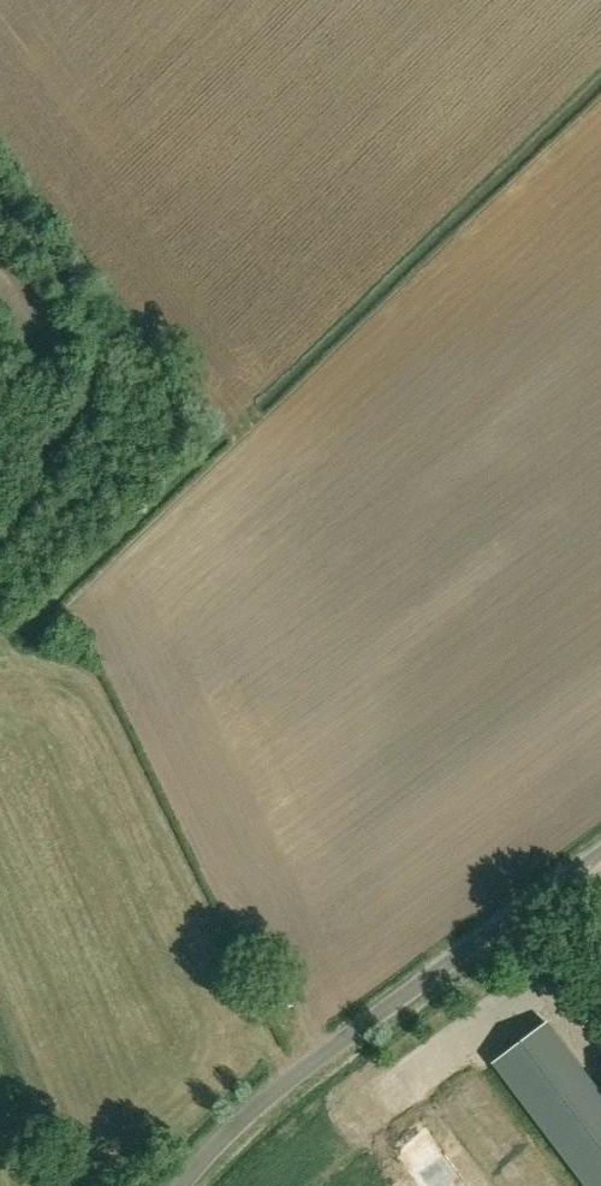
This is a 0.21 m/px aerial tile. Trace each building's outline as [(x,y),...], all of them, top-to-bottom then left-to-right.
[(552,1029),(498,1069),(586,1185),(600,1185),(600,1095),(552,1029)]
